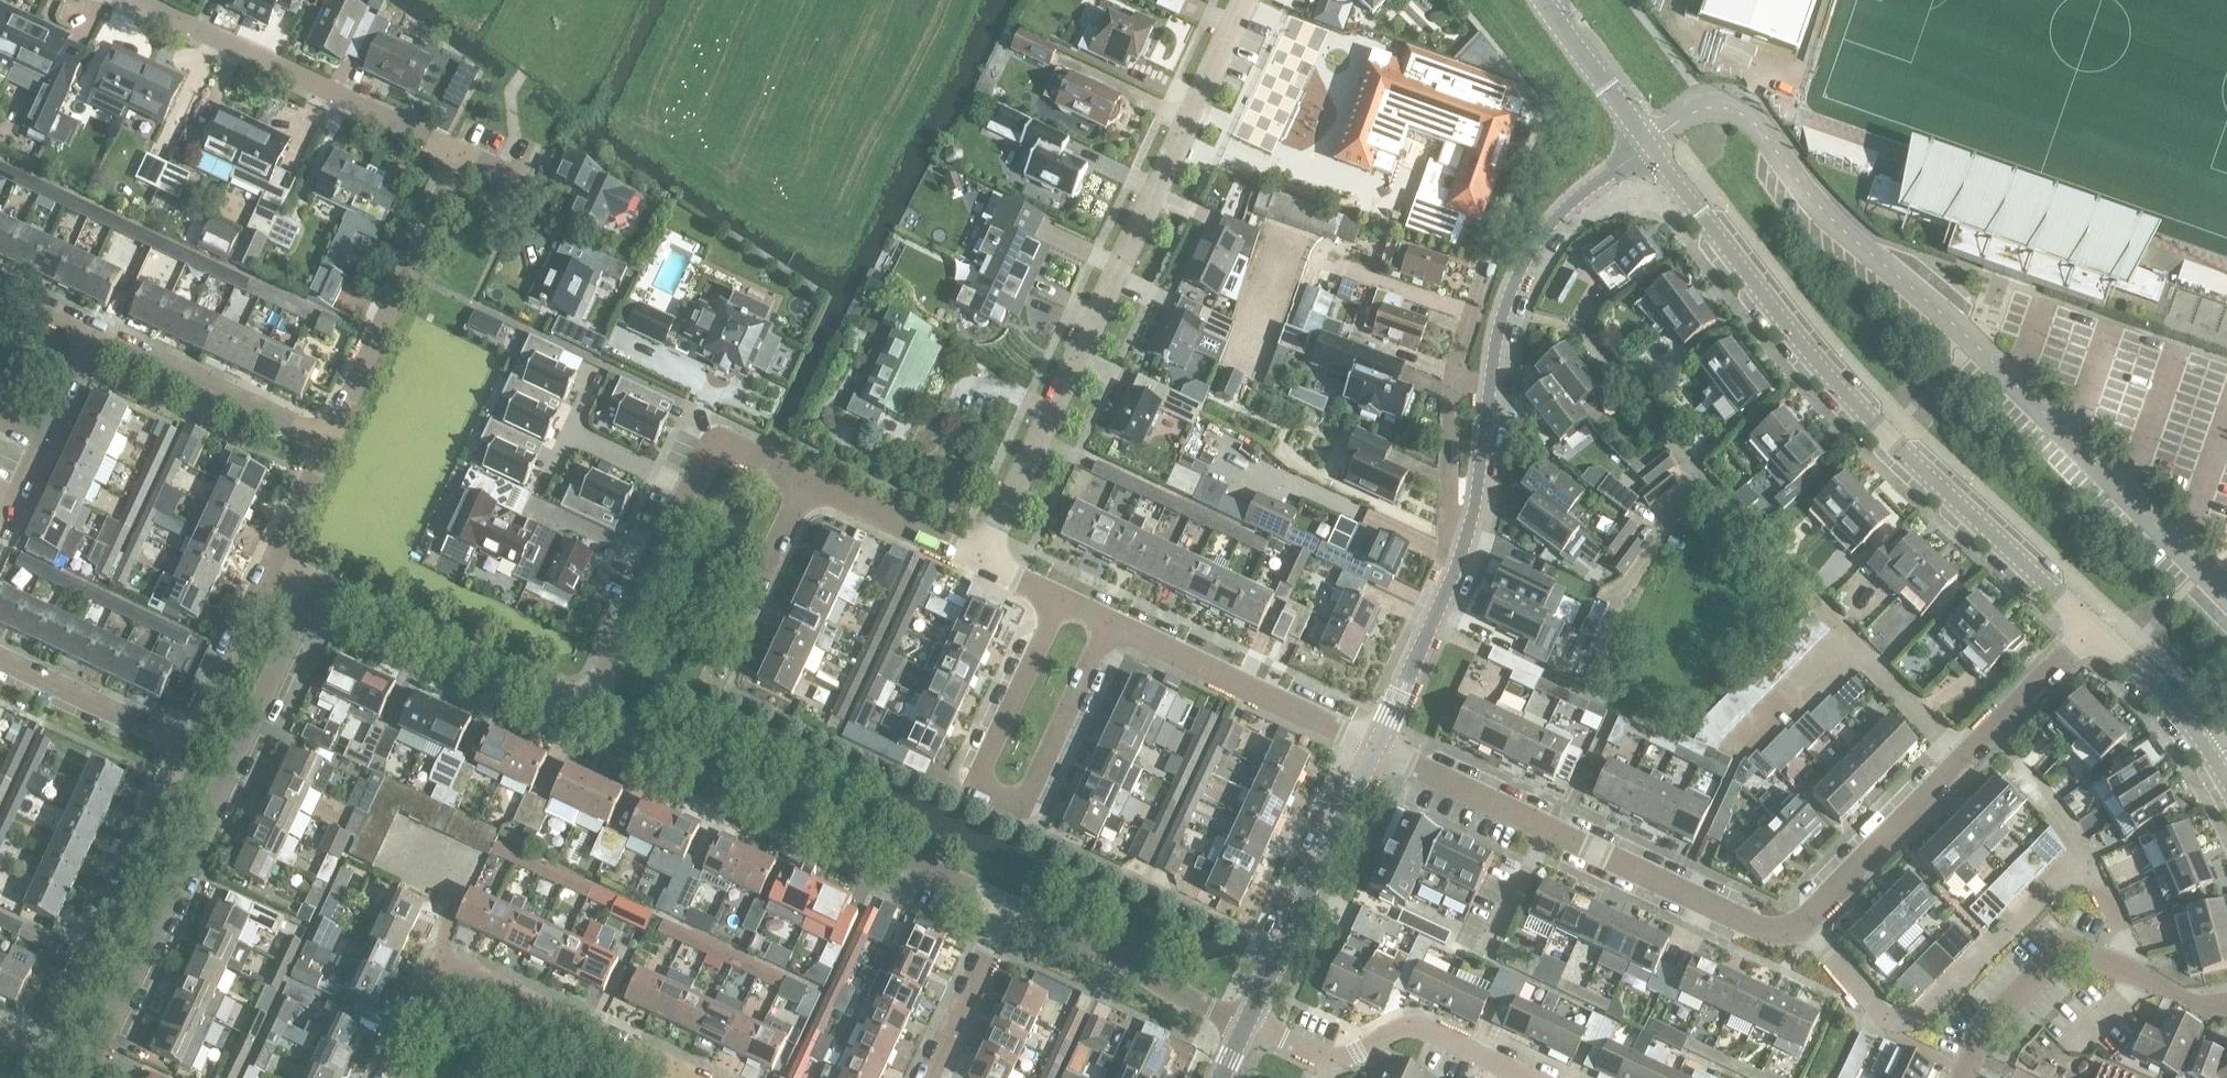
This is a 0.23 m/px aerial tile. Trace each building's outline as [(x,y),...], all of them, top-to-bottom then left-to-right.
[(224,5),(226,6),(226,8),(246,17),(246,16),(268,26),(277,6),(290,12),(294,4),(302,7),(305,0),(227,0),(224,5)] [(360,59),(378,20),(366,14),(366,13),(339,0),(331,0),(310,45),(344,61),(347,53),(360,59)] [(1344,4),(1348,0),(1334,0),(1323,0),(1315,21),(1343,32),(1352,6),(1344,4)] [(1373,16),(1389,0),(1357,0),(1373,16)] [(1701,21),(1797,54),(1816,0),(1709,0),(1701,21)] [(15,65),(32,29),(36,21),(2,5),(0,10),(0,75),(8,79),(15,65)] [(1089,28),(1078,50),(1124,72),(1130,60),(1137,63),(1140,57),(1144,59),(1151,44),(1147,42),(1155,25),(1137,17),(1132,27),(1109,16),(1101,33),(1089,28)] [(378,20),(360,59),(371,64),(368,72),(416,94),(431,61),(385,39),(391,26),(378,20)] [(30,85),(44,91),(68,40),(69,37),(47,26),(43,34),(32,29),(15,65),(35,75),(30,85)] [(1013,51),(1049,68),(1057,50),(1021,33),(1013,51)] [(1480,35),(1455,61),(1521,84),(1488,44),(1480,35)] [(26,128),(49,139),(60,114),(90,50),(68,40),(44,91),(42,95),(41,95),(26,128)] [(1061,42),(1059,46),(1070,52),(1072,48),(1061,42)] [(95,94),(90,104),(124,119),(128,109),(145,73),(149,65),(132,57),(115,49),(95,94)] [(1370,70),(1337,162),(1370,174),(1371,171),(1392,178),(1408,133),(1446,146),(1439,166),(1436,174),(1431,173),(1431,172),(1430,172),(1429,172),(1429,173),(1428,173),(1427,173),(1427,174),(1427,175),(1419,198),(1417,197),(1406,231),(1456,249),(1466,218),(1479,223),(1480,223),(1516,121),(1517,122),(1522,107),(1514,104),(1519,90),(1408,50),(1402,66),(1390,62),(1391,61),(1374,55),(1369,70),(1370,70)] [(145,73),(128,109),(162,125),(182,81),(165,73),(149,65),(145,73)] [(444,101),(460,110),(478,75),(462,66),(444,101)] [(1119,114),(1119,110),(1117,105),(1121,98),(1072,75),(1057,107),(1059,108),(1061,112),(1065,114),(1069,116),(1073,115),(1106,130),(1109,123),(1114,122),(1117,119),(1119,114)] [(992,124),(1024,139),(1031,143),(1028,150),(1022,163),(1026,173),(1024,177),(1042,185),(1042,188),(1052,193),(1055,192),(1073,200),(1075,197),(1078,195),(1082,187),(1081,183),(1088,168),(1062,156),(1070,141),(999,108),(992,124)] [(222,109),(201,153),(203,154),(235,169),(252,133),(255,125),(239,117),(222,109)] [(60,114),(49,139),(72,149),(83,125),(60,114)] [(235,169),(230,180),(263,195),(246,232),(268,242),(279,218),(291,193),(269,183),(275,169),(276,168),(289,140),(272,132),(255,125),(252,133),(235,169)] [(1906,147),(1898,187),(2138,270),(2159,235),(2161,232),(1907,144),(1906,147)] [(962,161),(961,152),(953,148),(946,153),(947,162),(955,166),(962,161)] [(348,212),(349,213),(366,176),(365,176),(349,169),(353,161),(336,153),(315,197),(348,212)] [(633,198),(602,183),(604,179),(568,154),(556,181),(578,191),(571,207),(569,206),(564,217),(576,222),(577,220),(602,232),(609,218),(614,220),(625,216),(633,198)] [(137,181),(158,191),(170,166),(148,156),(137,181)] [(15,185),(21,174),(0,164),(0,178),(15,185)] [(170,166),(158,191),(180,202),(192,177),(170,166)] [(365,176),(366,176),(349,213),(348,212),(342,225),(337,238),(351,244),(357,232),(376,241),(403,184),(369,168),(365,176)] [(958,174),(945,179),(950,194),(962,190),(960,182),(961,182),(958,174)] [(1868,202),(1957,234),(1949,256),(1983,269),(2034,286),(2106,311),(2113,289),(2159,305),(2167,281),(2138,270),(1898,187),(1876,179),(1868,202)] [(1362,224),(1263,189),(1254,214),(1337,243),(1338,239),(1355,244),(1362,224)] [(980,243),(975,255),(988,261),(984,270),(1030,291),(1049,252),(1032,244),(1044,219),(1009,202),(994,196),(983,221),(989,224),(980,243)] [(279,218),(268,242),(290,252),(301,228),(279,218)] [(8,263),(24,230),(0,219),(0,259),(8,263)] [(211,220),(198,249),(227,262),(240,234),(211,220)] [(1182,281),(1219,298),(1239,256),(1249,261),(1258,233),(1237,223),(1230,238),(1208,228),(1182,281)] [(8,263),(33,275),(48,241),(24,230),(8,263)] [(246,232),(232,263),(253,273),(268,242),(246,232)] [(1628,279),(1655,259),(1653,256),(1657,254),(1649,243),(1645,246),(1637,235),(1621,247),(1615,238),(1586,260),(1611,293),(1617,288),(1620,292),(1632,284),(1628,279)] [(33,275),(57,286),(73,253),(48,241),(33,275)] [(108,244),(105,251),(117,255),(119,249),(108,244)] [(1403,277),(1440,290),(1449,264),(1398,247),(1389,272),(1403,277)] [(596,289),(603,275),(621,283),(628,269),(589,251),(579,271),(553,258),(533,300),(573,319),(588,285),(596,289)] [(57,286),(81,297),(97,264),(73,253),(57,286)] [(328,256),(307,300),(331,311),(346,279),(337,275),(342,262),(328,256)] [(97,264),(81,297),(106,309),(122,276),(97,264)] [(960,287),(951,306),(975,317),(974,322),(975,326),(978,329),(982,330),(987,328),(989,325),(989,324),(1000,329),(1011,305),(1021,310),(1030,291),(984,270),(973,293),(960,287)] [(1647,299),(1685,347),(1716,323),(1678,274),(1647,299)] [(359,277),(354,288),(366,293),(371,282),(359,277)] [(870,282),(864,292),(879,300),(884,290),(870,282)] [(130,321),(155,332),(170,299),(145,287),(130,321)] [(1311,289),(1295,330),(1313,337),(1312,338),(1319,341),(1336,299),(1311,289)] [(299,304),(273,292),(268,303),(293,315),(299,304)] [(1400,313),(1404,301),(1378,292),(1365,330),(1375,333),(1374,337),(1384,340),(1384,343),(1389,342),(1418,352),(1428,323),(1400,313)] [(155,332),(179,344),(195,310),(170,299),(155,332)] [(293,315),(319,327),(324,316),(299,304),(293,315)] [(640,306),(629,330),(663,346),(674,322),(640,306)] [(767,337),(770,329),(722,307),(718,314),(701,306),(686,337),(704,345),(698,357),(715,365),(714,369),(728,376),(729,372),(747,380),(752,368),(766,374),(780,343),(767,337)] [(1186,371),(1194,352),(1220,364),(1236,324),(1204,309),(1197,324),(1174,313),(1163,336),(1156,339),(1149,354),(1165,362),(1165,363),(1168,365),(1169,364),(1186,371)] [(179,344),(203,355),(219,322),(195,310),(179,344)] [(497,339),(504,324),(476,311),(469,327),(497,339)] [(854,397),(847,413),(877,427),(884,412),(902,420),(918,386),(924,389),(924,387),(923,387),(939,352),(940,353),(941,351),(929,346),(934,334),(892,314),(886,326),(896,331),(896,332),(897,332),(864,401),(863,400),(863,401),(854,397)] [(338,323),(324,316),(319,327),(316,332),(330,339),(338,323)] [(560,320),(552,336),(572,345),(580,329),(560,320)] [(203,355),(228,366),(243,333),(219,322),(203,355)] [(1336,339),(1340,326),(1327,322),(1323,334),(1336,339)] [(1305,357),(1312,338),(1313,337),(1295,330),(1286,327),(1278,346),(1305,357)] [(228,366),(252,378),(268,344),(267,344),(269,339),(256,333),(254,338),(243,333),(228,366)] [(1324,336),(1313,367),(1351,381),(1343,401),(1361,408),(1360,412),(1381,420),(1382,415),(1403,423),(1414,392),(1396,386),(1404,366),(1324,336)] [(577,376),(558,367),(565,353),(531,337),(520,358),(532,364),(524,382),(552,396),(551,397),(564,403),(577,376)] [(1769,392),(1732,343),(1700,367),(1738,416),(1769,392)] [(252,378),(277,389),(292,356),(268,344),(252,378)] [(292,356),(277,389),(302,401),(317,367),(299,359),(304,348),(298,345),(293,356),(292,356)] [(1536,374),(1547,387),(1551,384),(1572,412),(1577,409),(1598,392),(1565,351),(1536,374)] [(1228,370),(1217,395),(1232,402),(1244,378),(1228,370)] [(552,396),(524,382),(512,377),(502,398),(513,404),(504,424),(546,443),(558,416),(545,410),(551,397),(552,396)] [(668,419),(655,413),(662,399),(622,380),(611,401),(623,407),(614,427),(655,446),(668,419)] [(1588,423),(1577,409),(1572,412),(1551,384),(1547,387),(1543,391),(1540,388),(1528,397),(1531,401),(1527,403),(1530,406),(1526,409),(1540,426),(1543,423),(1560,445),(1588,423)] [(1112,433),(1142,447),(1158,411),(1173,417),(1182,397),(1158,386),(1151,400),(1131,391),(1112,433)] [(96,394),(84,419),(118,435),(130,410),(96,394)] [(1765,470),(1767,469),(1804,436),(1796,427),(1799,424),(1785,408),(1768,422),(1771,426),(1745,448),(1765,470)] [(84,419),(73,443),(106,459),(118,435),(84,419)] [(483,470),(524,489),(537,462),(518,454),(525,439),(490,423),(480,445),(492,450),(483,470)] [(187,426),(171,460),(182,465),(194,471),(210,437),(187,426)] [(166,427),(154,452),(165,457),(177,432),(166,427)] [(1356,461),(1346,484),(1394,506),(1395,502),(1399,503),(1405,490),(1402,488),(1408,475),(1385,465),(1393,448),(1357,431),(1346,456),(1356,461)] [(1804,436),(1767,469),(1776,478),(1774,480),(1784,492),(1774,501),(1783,512),(1825,475),(1817,465),(1824,459),(1804,436)] [(1243,438),(1240,443),(1253,449),(1255,444),(1243,438)] [(73,443),(61,468),(95,483),(106,459),(73,443)] [(230,469),(222,484),(255,500),(267,475),(248,466),(252,459),(228,448),(220,465),(230,469)] [(154,452),(143,476),(154,482),(165,457),(154,452)] [(1639,476),(1649,488),(1666,475),(1675,468),(1665,455),(1639,476)] [(1167,486),(1193,499),(1203,478),(1190,472),(1194,463),(1183,457),(1178,466),(1176,465),(1167,486)] [(171,460),(160,485),(171,490),(182,465),(171,460)] [(612,467),(602,463),(598,470),(608,475),(612,467)] [(1092,474),(1116,486),(1122,475),(1097,463),(1092,474)] [(1523,490),(1537,501),(1538,499),(1566,521),(1584,496),(1541,465),(1523,490)] [(61,468),(50,492),(83,508),(95,483),(61,468)] [(1589,471),(1582,480),(1597,493),(1610,476),(1601,470),(1589,471)] [(476,552),(477,549),(490,521),(497,507),(489,503),(498,485),(470,472),(461,492),(468,495),(458,516),(454,518),(447,533),(449,534),(447,538),(476,552)] [(602,511),(621,519),(634,492),(592,473),(583,493),(571,487),(561,509),(615,534),(615,533),(596,524),(602,511)] [(1116,486),(1141,497),(1146,487),(1122,475),(1116,486)] [(1676,486),(1666,475),(1649,488),(1640,495),(1650,507),(1676,486)] [(143,476),(132,501),(142,506),(154,482),(143,476)] [(1816,508),(1837,529),(1868,499),(1847,477),(1816,508)] [(222,484),(211,509),(244,524),(255,500),(222,484)] [(160,485),(148,509),(159,514),(171,490),(160,485)] [(1141,497),(1166,509),(1171,498),(1146,487),(1141,497)] [(50,492),(38,516),(72,532),(83,508),(50,492)] [(1246,523),(1284,541),(1297,513),(1259,495),(1246,523)] [(1218,510),(1240,521),(1246,507),(1224,497),(1218,510)] [(1166,509),(1190,520),(1195,510),(1171,498),(1166,509)] [(1538,499),(1537,501),(1519,525),(1561,556),(1580,531),(1566,521),(1538,499)] [(1868,499),(1837,529),(1858,551),(1889,520),(1868,499)] [(132,501),(120,525),(131,530),(142,506),(132,501)] [(1061,539),(1086,551),(1102,518),(1077,506),(1061,539)] [(148,509),(137,534),(148,539),(159,514),(148,509)] [(211,509),(199,533),(232,549),(244,524),(211,509)] [(1190,520),(1215,532),(1220,521),(1195,510),(1190,520)] [(72,532),(38,516),(26,541),(60,557),(72,532)] [(1086,551),(1111,562),(1126,529),(1102,518),(1086,551)] [(1602,548),(1616,558),(1631,540),(1637,531),(1623,520),(1602,548)] [(513,578),(528,585),(543,552),(529,545),(531,540),(526,538),(524,534),(516,530),(515,532),(490,521),(477,549),(483,552),(482,554),(497,561),(501,560),(517,568),(513,578)] [(1215,532),(1239,543),(1244,533),(1220,521),(1215,532)] [(1135,574),(1151,541),(1158,526),(1148,522),(1141,536),(1126,529),(1111,562),(1135,574)] [(120,525),(109,549),(120,555),(131,530),(120,525)] [(1307,537),(1301,550),(1316,558),(1315,559),(1367,583),(1373,570),(1393,580),(1407,549),(1390,541),(1391,538),(1380,533),(1378,536),(1359,526),(1345,555),(1328,547),(1307,537)] [(821,549),(816,560),(849,575),(861,550),(842,541),(844,537),(826,529),(817,547),(821,549)] [(199,533),(188,558),(221,573),(232,549),(199,533)] [(1244,533),(1239,543),(1264,555),(1269,544),(1244,533)] [(137,534),(125,558),(136,563),(148,539),(137,534)] [(1885,569),(1907,590),(1937,558),(1915,537),(1900,554),(1890,545),(1868,568),(1878,577),(1885,569)] [(1272,540),(1268,549),(1280,555),(1284,546),(1272,540)] [(1631,540),(1616,558),(1610,567),(1624,578),(1645,550),(1631,540)] [(1135,574),(1160,585),(1175,552),(1151,541),(1135,574)] [(543,552),(528,585),(543,592),(546,586),(573,598),(574,596),(576,597),(583,582),(582,578),(592,556),(564,543),(558,556),(555,557),(543,552)] [(120,555),(109,549),(98,544),(90,562),(98,568),(96,572),(109,578),(120,555)] [(1297,550),(1281,584),(1294,590),(1310,556),(1297,550)] [(1160,585),(1184,597),(1200,564),(1175,552),(1160,585)] [(890,594),(901,599),(920,559),(909,554),(890,594)] [(15,567),(40,579),(45,568),(20,557),(15,567)] [(136,563),(125,558),(115,581),(125,586),(136,563)] [(188,558),(176,582),(209,597),(221,573),(188,558)] [(1937,558),(1907,590),(1929,610),(1959,578),(1937,558)] [(1310,559),(1305,570),(1312,573),(1317,572),(1321,565),(1310,559)] [(804,584),(838,600),(854,607),(859,596),(843,589),(849,575),(816,560),(804,584)] [(1184,597),(1209,608),(1224,575),(1200,564),(1184,597)] [(1494,594),(1500,596),(1500,595),(1542,615),(1555,587),(1507,565),(1494,594)] [(40,579),(64,590),(69,579),(45,568),(40,579)] [(1346,595),(1333,623),(1366,638),(1367,637),(1371,638),(1376,629),(1372,626),(1379,610),(1360,601),(1367,584),(1343,573),(1335,591),(1346,595)] [(1209,608),(1233,620),(1249,587),(1224,575),(1209,608)] [(209,597),(176,582),(164,576),(148,609),(162,616),(166,607),(198,622),(209,597)] [(917,608),(958,627),(991,643),(1003,617),(970,602),(964,614),(924,594),(929,582),(919,577),(907,602),(918,607),(917,608)] [(64,590),(88,602),(93,591),(69,579),(64,590)] [(804,584),(793,609),(826,624),(838,600),(804,584)] [(1249,587),(1233,620),(1258,632),(1274,598),(1249,587)] [(14,634),(29,603),(4,591),(0,599),(0,628),(14,634)] [(890,594),(878,619),(889,624),(901,599),(890,594)] [(1500,595),(1500,596),(1487,624),(1530,643),(1524,655),(1546,665),(1565,625),(1542,615),(1500,595)] [(1948,628),(1970,650),(2000,619),(1992,610),(1993,605),(1986,598),(1981,599),(1979,597),(1948,628)] [(1580,633),(1593,639),(1604,618),(1610,606),(1596,599),(1580,633)] [(112,613),(137,624),(142,614),(117,602),(112,613)] [(906,632),(917,608),(918,607),(907,602),(895,627),(906,632)] [(1312,613),(1289,602),(1282,615),(1295,621),(1288,636),(1299,641),(1312,613)] [(14,634),(38,646),(53,614),(29,603),(14,634)] [(784,621),(787,622),(781,633),(815,649),(828,655),(833,644),(838,646),(844,633),(826,624),(793,609),(792,610),(790,609),(787,610),(783,618),(784,621)] [(1811,613),(1801,623),(1820,642),(1830,632),(1811,613)] [(38,646),(62,657),(77,626),(53,614),(38,646)] [(137,624),(161,635),(166,625),(142,614),(137,624)] [(1284,644),(1288,636),(1295,621),(1282,615),(1272,638),(1284,644)] [(1604,618),(1593,639),(1588,651),(1601,658),(1617,624),(1604,618)] [(878,619),(867,643),(878,649),(889,624),(878,619)] [(2000,619),(1970,650),(1991,671),(2009,653),(2015,653),(2025,643),(2025,637),(2015,627),(2009,627),(2000,619)] [(1366,638),(1333,623),(1320,651),(1353,666),(1366,638)] [(1801,623),(1791,633),(1810,651),(1820,642),(1801,623)] [(166,625),(161,635),(186,647),(191,637),(166,625)] [(62,657),(86,668),(101,637),(77,626),(62,657)] [(895,656),(906,632),(895,627),(884,651),(895,656)] [(958,627),(947,651),(980,667),(991,643),(958,627)] [(781,633),(770,658),(803,673),(815,649),(781,633)] [(1791,633),(1782,642),(1801,661),(1810,651),(1791,633)] [(86,668),(110,680),(125,648),(101,637),(86,668)] [(1782,642),(1772,652),(1791,671),(1801,661),(1782,642)] [(867,643),(855,668),(866,673),(878,649),(867,643)] [(156,654),(166,659),(171,648),(161,644),(156,654)] [(110,680),(135,691),(149,660),(125,648),(110,680)] [(1514,674),(1515,671),(1519,661),(1494,649),(1488,662),(1514,674)] [(883,681),(895,656),(884,651),(872,676),(883,681)] [(947,651),(935,675),(968,691),(980,667),(947,651)] [(1772,652),(1763,662),(1782,680),(1791,671),(1772,652)] [(341,728),(347,715),(367,674),(353,667),(355,664),(342,657),(340,661),(339,660),(319,702),(336,709),(329,723),(324,734),(308,727),(301,740),(329,753),(341,728)] [(803,673),(770,658),(758,683),(791,698),(803,673)] [(149,660),(135,691),(159,703),(174,671),(149,660)] [(1515,671),(1539,682),(1540,681),(1544,673),(1519,661),(1515,671)] [(1763,662),(1753,671),(1772,690),(1782,680),(1763,662)] [(855,668),(844,693),(854,698),(866,673),(855,668)] [(1753,671),(1744,681),(1763,700),(1772,690),(1753,671)] [(367,674),(347,715),(371,726),(354,762),(368,768),(374,756),(387,727),(378,723),(395,687),(367,674)] [(935,675),(924,700),(957,716),(968,691),(935,675)] [(1162,684),(1179,692),(1183,683),(1167,675),(1162,684)] [(871,706),(883,681),(872,676),(860,701),(871,706)] [(1134,678),(1122,703),(1155,719),(1165,724),(1177,699),(1134,678)] [(1535,691),(1559,702),(1564,692),(1540,681),(1539,682),(1535,691)] [(1744,681),(1734,691),(1753,709),(1763,700),(1744,681)] [(1853,681),(1833,700),(1848,716),(1852,719),(1861,709),(1854,702),(1864,692),(1853,681)] [(1734,691),(1725,700),(1744,719),(1753,709),(1734,691)] [(1564,692),(1559,702),(1586,714),(1590,704),(1564,692)] [(854,698),(844,693),(832,717),(843,722),(854,698)] [(2056,721),(2078,742),(2105,716),(2083,694),(2056,721)] [(399,730),(427,743),(443,709),(429,703),(430,701),(428,698),(420,695),(418,695),(416,697),(415,696),(399,730)] [(919,710),(912,724),(945,740),(957,716),(924,700),(913,695),(909,705),(919,710)] [(1830,697),(1811,717),(1827,733),(1830,736),(1848,716),(1833,700),(1830,697)] [(1457,698),(1453,707),(1463,712),(1467,703),(1457,698)] [(1725,700),(1715,710),(1734,729),(1744,719),(1725,700)] [(860,730),(871,706),(860,701),(849,725),(860,730)] [(1454,735),(1479,747),(1495,713),(1469,701),(1454,735)] [(1155,719),(1122,703),(1110,728),(1144,743),(1154,748),(1165,724),(1155,719)] [(1504,758),(1520,725),(1523,716),(1498,705),(1495,713),(1479,747),(1504,758)] [(432,800),(433,800),(444,806),(450,793),(464,765),(466,760),(456,755),(471,722),(470,722),(471,720),(469,717),(461,714),(458,714),(457,716),(443,709),(427,743),(446,752),(445,754),(443,758),(440,762),(438,766),(436,769),(434,774),(433,776),(432,782),(431,784),(438,787),(432,800)] [(1715,710),(1705,721),(1724,739),(1734,729),(1715,710)] [(1808,714),(1789,733),(1805,749),(1807,752),(1827,733),(1811,717),(1808,714)] [(2105,716),(2078,742),(2066,755),(2081,769),(2086,764),(2093,771),(2127,737),(2105,716)] [(1891,718),(1871,738),(1898,764),(1917,745),(1891,718)] [(1213,745),(1223,750),(1234,756),(1246,731),(1224,721),(1213,745)] [(1694,743),(1708,749),(1717,754),(1724,739),(1705,721),(1694,743)] [(1624,732),(1649,744),(1654,734),(1629,722),(1624,732)] [(940,752),(945,740),(912,724),(900,749),(909,754),(934,765),(935,762),(939,764),(944,753),(940,752)] [(34,734),(14,725),(6,741),(15,745),(12,753),(22,758),(34,734)] [(860,730),(849,725),(842,739),(903,768),(909,754),(900,749),(892,746),(860,730)] [(1504,758),(1529,770),(1544,736),(1520,725),(1504,758)] [(401,734),(387,727),(374,756),(388,762),(401,734)] [(1110,728),(1099,752),(1132,768),(1144,743),(1110,728)] [(1544,736),(1529,770),(1554,782),(1556,778),(1569,784),(1583,754),(1569,748),(1573,740),(1548,728),(1544,736)] [(476,766),(504,779),(520,745),(508,740),(510,736),(495,729),(493,732),(491,732),(476,766)] [(1274,742),(1283,746),(1289,733),(1280,729),(1274,742)] [(1786,730),(1761,756),(1776,772),(1780,775),(1805,749),(1789,733),(1786,730)] [(1674,756),(1678,748),(1679,746),(1654,734),(1649,744),(1674,756)] [(40,737),(28,761),(39,766),(50,742),(40,737)] [(1678,748),(1703,759),(1708,749),(1694,743),(1683,737),(1679,746),(1678,748)] [(1196,738),(1184,762),(1195,767),(1207,743),(1196,738)] [(1871,738),(1852,758),(1879,784),(1898,764),(1871,738)] [(520,745),(504,779),(532,792),(548,758),(520,745)] [(1213,745),(1201,770),(1212,775),(1223,750),(1213,745)] [(1276,745),(1264,770),(1297,785),(1309,760),(1276,745)] [(1708,749),(1703,759),(1728,771),(1733,761),(1717,754),(1708,749)] [(294,750),(282,775),(312,789),(323,764),(294,750)] [(1099,752),(1087,777),(1121,792),(1132,768),(1099,752)] [(1776,772),(1761,756),(1757,752),(1748,762),(1767,781),(1776,772)] [(2105,805),(2112,800),(2151,774),(2139,757),(2136,759),(2130,752),(2112,764),(2118,772),(2093,789),(2105,805)] [(12,753),(0,778),(11,783),(22,758),(12,753)] [(1852,758),(1833,777),(1859,803),(1879,784),(1852,758)] [(28,761),(17,786),(28,791),(39,766),(28,761)] [(93,762),(81,787),(113,801),(124,777),(93,762)] [(1184,762),(1173,787),(1184,792),(1195,767),(1184,762)] [(1593,798),(1619,810),(1635,776),(1609,764),(1593,798)] [(464,765),(450,793),(463,799),(476,771),(464,765)] [(540,800),(527,828),(529,829),(539,834),(540,834),(549,814),(574,826),(580,814),(596,780),(568,767),(550,804),(540,800)] [(1201,770),(1189,795),(1200,800),(1212,775),(1201,770)] [(1264,770),(1252,794),(1286,810),(1297,785),(1264,770)] [(1644,821),(1659,788),(1664,778),(1654,774),(1650,783),(1635,776),(1619,810),(1644,821)] [(2112,800),(2124,817),(2163,791),(2151,774),(2112,800)] [(282,775),(270,800),(300,814),(312,789),(282,775)] [(1087,777),(1076,801),(1110,816),(1121,792),(1087,777)] [(1859,803),(1833,777),(1813,797),(1840,823),(1859,803)] [(0,778),(0,806),(11,783),(0,778)] [(380,791),(404,802),(410,790),(385,778),(380,791)] [(624,793),(596,780),(580,814),(608,827),(624,793)] [(1983,788),(1984,793),(1976,801),(2002,827),(2022,807),(1996,781),(1991,780),(1983,788)] [(1733,784),(1720,811),(1730,815),(1743,788),(1733,784)] [(17,786),(6,810),(16,815),(28,791),(17,786)] [(368,816),(371,809),(380,791),(369,786),(357,811),(368,816)] [(81,787),(70,811),(102,826),(113,801),(81,787)] [(1173,787),(1161,811),(1172,816),(1184,792),(1173,787)] [(1644,821),(1668,833),(1684,799),(1659,788),(1644,821)] [(400,811),(411,816),(421,795),(410,790),(404,802),(400,811)] [(396,820),(400,811),(404,802),(380,791),(371,809),(396,820)] [(1684,799),(1668,833),(1694,845),(1713,803),(1688,791),(1684,799)] [(2163,791),(2124,817),(2136,835),(2174,808),(2163,791)] [(1755,800),(1758,803),(1766,796),(1762,792),(1755,800)] [(1795,800),(1787,792),(1776,802),(1768,794),(1766,796),(1758,803),(1775,820),(1801,846),(1811,837),(1815,839),(1821,832),(1819,828),(1821,826),(1795,800)] [(515,823),(527,828),(540,800),(528,794),(515,823)] [(1252,794),(1241,819),(1274,834),(1286,810),(1252,794)] [(410,819),(421,824),(433,800),(432,800),(421,795),(411,816),(410,819)] [(1189,795),(1178,819),(1189,824),(1200,800),(1189,795)] [(270,800),(259,824),(289,838),(300,814),(270,800)] [(444,806),(433,800),(421,824),(433,829),(444,806)] [(1110,816),(1076,801),(1064,826),(1097,842),(1103,830),(1119,837),(1126,824),(1110,816)] [(1965,806),(1967,811),(1957,821),(1983,847),(1992,855),(2011,836),(2002,827),(1976,801),(1975,803),(1970,801),(1965,806)] [(628,837),(656,850),(672,816),(644,803),(628,837)] [(433,829),(445,835),(456,811),(444,806),(433,829)] [(390,832),(396,820),(371,809),(368,816),(366,821),(390,832)] [(0,822),(0,837),(5,839),(16,815),(6,810),(0,822)] [(70,811),(59,835),(90,850),(102,826),(70,811)] [(357,841),(361,832),(366,821),(368,816),(357,811),(346,835),(351,838),(357,841)] [(445,835),(456,840),(467,816),(456,811),(445,835)] [(1161,811),(1150,835),(1161,840),(1172,816),(1161,811)] [(1730,815),(1720,811),(1708,838),(1720,844),(1733,817),(1730,815)] [(456,840),(467,846),(478,822),(467,816),(456,840)] [(684,821),(672,816),(656,850),(684,863),(700,829),(699,828),(700,824),(685,817),(684,821)] [(1178,819),(1167,844),(1177,849),(1189,824),(1178,819)] [(1241,819),(1229,843),(1263,859),(1274,834),(1241,819)] [(1463,846),(1429,830),(1431,826),(1430,826),(1419,821),(1418,820),(1417,824),(1406,819),(1391,850),(1390,849),(1389,850),(1392,852),(1394,848),(1399,850),(1391,867),(1386,865),(1388,861),(1385,860),(1386,861),(1371,892),(1382,898),(1380,901),(1381,902),(1381,901),(1392,906),(1392,907),(1393,907),(1395,903),(1403,907),(1415,882),(1418,883),(1416,886),(1470,911),(1494,860),(1474,851),(1474,849),(1472,852),(1476,854),(1474,859),(1457,850),(1459,846),(1463,847),(1464,845),(1463,844),(1463,846)] [(1775,820),(1756,840),(1782,866),(1801,846),(1775,820)] [(385,843),(390,832),(366,821),(361,832),(385,843)] [(1957,821),(1938,840),(1964,866),(1983,847),(1957,821)] [(467,846),(478,851),(490,827),(478,822),(467,846)] [(289,838),(259,824),(258,826),(253,825),(249,836),(252,839),(247,849),(277,863),(277,862),(287,867),(293,855),(283,850),(289,838)] [(491,854),(497,843),(502,832),(490,827),(478,851),(491,856),(491,854)] [(527,828),(522,840),(534,845),(539,834),(529,829),(527,828)] [(2154,844),(2166,872),(2200,857),(2188,828),(2154,844)] [(591,859),(602,864),(614,836),(603,831),(591,859)] [(1161,840),(1150,835),(1141,831),(1129,857),(1149,866),(1161,840)] [(351,838),(346,835),(340,832),(328,857),(340,863),(351,838)] [(379,855),(385,843),(361,832),(357,841),(355,844),(379,855)] [(2047,832),(2028,852),(2046,871),(2066,851),(2047,832)] [(732,885),(748,852),(735,845),(737,841),(723,834),(721,839),(720,838),(700,882),(728,895),(732,885)] [(59,835),(48,859),(79,874),(90,850),(59,835)] [(614,836),(602,864),(597,875),(606,879),(611,868),(616,870),(629,842),(614,836)] [(1782,866),(1756,840),(1736,860),(1763,886),(1782,866)] [(1926,845),(1928,850),(1918,860),(1945,886),(1954,876),(1967,889),(1977,879),(1964,866),(1938,840),(1936,841),(1932,840),(1926,845)] [(498,858),(515,865),(520,853),(497,843),(491,854),(498,858)] [(1229,843),(1218,868),(1251,883),(1263,859),(1229,843)] [(374,867),(379,855),(355,844),(350,856),(374,867)] [(1177,849),(1167,844),(1155,869),(1175,878),(1187,853),(1177,849)] [(277,863),(247,849),(235,873),(265,887),(277,863)] [(748,852),(732,885),(760,899),(776,865),(748,852)] [(2028,852),(2008,872),(2027,890),(2046,871),(2028,852)] [(515,865),(539,876),(544,865),(520,853),(515,865)] [(491,856),(486,866),(493,869),(498,858),(491,854),(491,856)] [(340,863),(328,857),(317,881),(329,886),(340,863)] [(2200,857),(2166,872),(2179,900),(2213,885),(2200,857)] [(48,859),(36,883),(68,898),(79,874),(48,859)] [(1251,883),(1218,868),(1200,859),(1194,870),(1213,879),(1206,893),(1239,909),(1251,883)] [(539,876),(563,888),(569,876),(544,865),(539,876)] [(667,894),(680,900),(692,873),(680,867),(667,894)] [(343,870),(331,894),(342,900),(354,875),(343,870)] [(765,913),(803,931),(808,921),(824,887),(812,882),(814,878),(799,871),(797,874),(796,874),(791,884),(781,879),(768,907),(765,913)] [(1935,905),(1931,901),(1934,897),(1909,872),(1896,885),(1899,888),(1889,898),(1916,924),(1935,905)] [(2008,872),(1989,891),(2008,909),(2027,890),(2008,872)] [(699,876),(692,873),(680,900),(672,917),(685,923),(701,887),(695,884),(699,876)] [(563,888),(588,899),(593,887),(569,876),(563,888)] [(329,886),(317,881),(305,907),(317,912),(329,886)] [(68,898),(36,883),(25,908),(56,923),(68,898)] [(1549,941),(1554,930),(1570,896),(1545,884),(1529,918),(1530,918),(1524,930),(1549,941)] [(588,899),(612,910),(618,898),(593,887),(588,899)] [(824,887),(808,921),(803,931),(830,944),(819,966),(832,972),(846,943),(859,914),(848,909),(852,900),(850,899),(852,895),(837,889),(835,892),(824,887)] [(2008,909),(1989,891),(1970,910),(1989,929),(2008,909)] [(457,925),(482,936),(496,905),(471,893),(457,925)] [(331,894),(320,918),(331,924),(342,900),(331,894)] [(394,894),(383,918),(413,932),(424,908),(394,894)] [(230,895),(224,907),(220,906),(209,929),(239,944),(248,924),(276,937),(284,920),(230,895)] [(1554,930),(1579,941),(1595,908),(1570,896),(1554,930)] [(612,910),(610,916),(645,932),(653,915),(644,911),(618,898),(612,910)] [(1889,898),(1870,918),(1896,944),(1916,924),(1889,898)] [(506,948),(521,916),(526,904),(514,899),(509,911),(496,905),(482,936),(506,948)] [(765,913),(768,907),(756,902),(743,929),(756,935),(765,913)] [(2195,946),(2226,937),(2226,921),(2223,906),(2187,916),(2195,946)] [(310,923),(315,912),(303,907),(298,918),(310,923)] [(869,908),(858,933),(868,938),(880,943),(885,930),(874,926),(880,913),(869,908)] [(1579,941),(1604,953),(1620,919),(1595,908),(1579,941)] [(1362,909),(1357,922),(1385,935),(1397,941),(1403,928),(1362,909)] [(1451,936),(1404,913),(1398,925),(1446,948),(1451,936)] [(19,937),(25,927),(0,915),(0,928),(19,937)] [(506,948),(530,959),(545,927),(521,916),(506,948)] [(309,942),(319,947),(325,950),(336,926),(331,924),(320,918),(309,942)] [(383,918),(371,943),(401,957),(413,932),(383,918)] [(1896,944),(1870,918),(1850,938),(1876,964),(1886,955),(1898,967),(1909,956),(1896,944)] [(659,931),(684,943),(689,931),(664,919),(659,931)] [(1623,977),(1628,965),(1644,931),(1620,919),(1604,953),(1598,965),(1623,977)] [(1385,935),(1357,922),(1351,933),(1380,947),(1385,935)] [(1955,925),(1936,944),(1955,963),(1974,944),(1955,925)] [(555,970),(579,981),(602,931),(591,926),(583,945),(569,939),(555,970)] [(25,927),(19,937),(44,949),(49,938),(25,927)] [(530,959),(555,970),(569,939),(545,927),(530,959)] [(202,945),(197,955),(227,969),(239,944),(209,929),(207,933),(203,932),(198,942),(202,945)] [(913,929),(902,954),(933,969),(945,944),(913,929)] [(602,931),(579,981),(604,993),(619,961),(606,956),(615,937),(602,931)] [(684,943),(708,955),(714,943),(689,931),(684,943)] [(1646,990),(1661,997),(1674,969),(1660,963),(1669,943),(1644,931),(1628,965),(1653,976),(1646,990)] [(858,933),(846,957),(857,963),(868,938),(858,933)] [(2195,946),(2203,976),(2226,969),(2226,937),(2195,946)] [(289,938),(277,962),(289,967),(300,943),(289,938)] [(351,962),(360,966),(390,980),(394,981),(399,971),(396,968),(401,957),(371,943),(363,939),(351,962)] [(1432,1002),(1443,1007),(1455,981),(1422,966),(1430,947),(1417,941),(1409,958),(1404,970),(1416,975),(1407,993),(1411,995),(1410,997),(1420,1001),(1421,1000),(1431,1004),(1432,1002)] [(309,942),(297,966),(308,971),(319,947),(309,942)] [(708,955),(732,966),(738,954),(714,943),(708,955)] [(1936,944),(1916,964),(1935,983),(1955,963),(1936,944)] [(1353,1006),(1357,998),(1356,997),(1369,970),(1368,969),(1351,961),(1356,952),(1345,947),(1341,956),(1340,956),(1324,992),(1327,994),(1326,996),(1336,1001),(1337,998),(1353,1006)] [(1384,1011),(1404,970),(1409,958),(1398,953),(1394,962),(1376,953),(1368,969),(1369,970),(1356,997),(1357,998),(1371,1004),(1370,1007),(1380,1012),(1381,1009),(1384,1011)] [(732,966),(756,978),(762,966),(738,954),(732,966)] [(902,954),(890,978),(921,993),(933,969),(902,954)] [(197,955),(186,978),(216,993),(227,969),(197,955)] [(846,957),(834,982),(845,987),(857,963),(846,957)] [(1507,967),(1531,978),(1536,968),(1527,964),(1511,957),(1507,967)] [(1530,958),(1527,964),(1536,968),(1540,960),(1534,957),(1530,958)] [(1680,994),(1705,1005),(1720,971),(1695,959),(1687,975),(1674,969),(1661,997),(1675,1003),(1680,994)] [(0,978),(0,999),(17,1007),(32,974),(7,962),(0,978)] [(277,962),(265,987),(277,992),(289,967),(277,962)] [(1935,983),(1916,964),(1897,984),(1916,1003),(1935,983)] [(308,971),(297,966),(292,979),(317,991),(323,978),(308,971)] [(390,980),(360,966),(348,992),(378,1006),(382,1007),(387,997),(384,993),(390,980)] [(756,978),(781,989),(786,977),(762,966),(756,978)] [(1531,978),(1556,990),(1561,980),(1536,968),(1531,978)] [(1488,1000),(1500,1005),(1513,977),(1500,971),(1488,997),(1455,981),(1443,1007),(1453,1012),(1452,1014),(1476,1025),(1488,1000)] [(1705,1005),(1729,1016),(1745,983),(1720,971),(1705,1005)] [(625,1003),(650,1015),(665,983),(640,972),(625,1003)] [(921,993),(890,978),(880,973),(868,998),(878,1003),(879,1003),(910,1017),(911,1015),(915,1017),(920,1006),(916,1004),(921,993)] [(781,989),(804,1000),(810,988),(786,977),(781,989)] [(1529,1038),(1539,1043),(1552,1017),(1560,999),(1549,994),(1540,1012),(1518,1001),(1527,983),(1513,977),(1500,1005),(1512,1011),(1504,1029),(1528,1040),(1529,1038)] [(186,978),(175,1002),(204,1016),(216,993),(186,978)] [(1556,990),(1581,1002),(1586,992),(1561,980),(1556,990)] [(834,982),(823,1006),(834,1011),(845,987),(834,982)] [(1015,982),(1004,1007),(1036,1022),(1048,998),(1015,982)] [(650,1015),(674,1026),(689,995),(665,983),(650,1015)] [(1729,1016),(1754,1028),(1770,994),(1745,983),(1729,1016)] [(294,1003),(308,1009),(314,997),(288,984),(272,1019),(284,1024),(294,1003)] [(265,987),(254,1011),(265,1016),(277,992),(265,987)] [(810,988),(804,1000),(786,1038),(798,1044),(822,994),(810,988)] [(1586,992),(1581,1002),(1606,1013),(1611,1003),(1586,992)] [(1754,1028),(1779,1040),(1795,1006),(1770,994),(1754,1028)] [(674,1026),(699,1038),(713,1006),(689,995),(674,1026)] [(1611,1003),(1606,1013),(1606,1015),(1621,1022),(1624,1016),(1619,1002),(1613,999),(1611,1003)] [(214,1021),(204,1016),(175,1002),(173,1006),(168,1006),(164,1014),(167,1018),(162,1028),(192,1042),(202,1047),(214,1021)] [(879,1003),(878,1003),(867,1027),(898,1042),(910,1017),(879,1003)] [(247,1026),(243,1035),(254,1040),(265,1016),(254,1011),(253,1012),(240,1006),(238,1012),(244,1015),(240,1023),(247,1026)] [(699,1038),(723,1049),(738,1018),(713,1006),(699,1038)] [(823,1006),(812,1030),(822,1035),(834,1011),(823,1006)] [(1795,1006),(1779,1040),(1804,1052),(1820,1018),(1795,1006)] [(992,1031),(1025,1046),(1034,1051),(1039,1040),(1030,1035),(1036,1022),(1004,1007),(1003,1008),(998,1008),(993,1019),(996,1023),(992,1031)] [(1074,1010),(1063,1035),(1074,1040),(1085,1015),(1074,1010)] [(305,1034),(306,1035),(353,1057),(365,1032),(325,1013),(318,1027),(310,1023),(305,1034)] [(1581,1043),(1593,1049),(1606,1021),(1593,1015),(1585,1033),(1552,1017),(1539,1043),(1550,1048),(1549,1050),(1573,1061),(1581,1043)] [(2199,1048),(2194,1046),(2200,1031),(2192,1027),(2194,1024),(2178,1017),(2176,1020),(2168,1016),(2159,1037),(2148,1032),(2148,1031),(2147,1031),(2134,1058),(2176,1077),(2179,1077),(2181,1077),(2188,1077),(2199,1048)] [(723,1049),(747,1060),(762,1029),(738,1018),(723,1049)] [(272,1048),(284,1024),(272,1019),(260,1043),(272,1048)] [(1093,1019),(1083,1039),(1080,1045),(1104,1057),(1110,1044),(1099,1039),(1105,1025),(1093,1019)] [(1644,1060),(1643,1060),(1649,1049),(1654,1039),(1642,1033),(1632,1055),(1611,1045),(1619,1027),(1606,1021),(1593,1049),(1605,1054),(1596,1072),(1609,1077),(1636,1077),(1644,1060)] [(1126,1067),(1149,1077),(1160,1077),(1171,1055),(1162,1051),(1170,1035),(1146,1024),(1126,1067)] [(867,1027),(856,1051),(887,1066),(898,1042),(867,1027)] [(192,1042),(162,1028),(151,1053),(181,1067),(192,1042)] [(762,1029),(747,1060),(772,1072),(787,1041),(762,1029)] [(812,1030),(800,1055),(811,1060),(822,1035),(812,1030)] [(992,1031),(981,1056),(1014,1071),(1025,1046),(992,1031)] [(243,1035),(231,1060),(242,1066),(254,1040),(243,1035)] [(312,1067),(335,1077),(348,1077),(351,1071),(348,1067),(353,1057),(306,1035),(302,1043),(310,1047),(310,1048),(318,1052),(312,1067)] [(1063,1035),(1051,1059),(1062,1064),(1074,1040),(1063,1035)] [(1861,1035),(1848,1062),(1862,1069),(1875,1041),(1861,1035)] [(1684,1050),(1709,1061),(1713,1051),(1688,1040),(1684,1050)] [(261,1073),(272,1048),(260,1043),(249,1067),(261,1073)] [(1884,1077),(1928,1077),(1934,1067),(1898,1049),(1884,1043),(1879,1053),(1893,1059),(1884,1077)] [(2211,1077),(2212,1077),(2226,1077),(2226,1051),(2224,1058),(2199,1048),(2188,1077),(2211,1077)] [(1678,1077),(1665,1070),(1670,1059),(1649,1049),(1643,1060),(1644,1060),(1636,1077),(1677,1077),(1678,1077)] [(844,1075),(850,1077),(881,1077),(887,1066),(856,1051),(844,1075)] [(1709,1061),(1734,1073),(1739,1063),(1713,1051),(1709,1061)] [(800,1055),(789,1077),(802,1077),(811,1060),(800,1055)] [(981,1056),(971,1077),(1010,1077),(1014,1071),(981,1056)] [(1042,1077),(1056,1077),(1062,1064),(1051,1059),(1042,1077)] [(231,1060),(222,1077),(236,1077),(242,1066),(231,1060)] [(1384,1077),(1431,1077),(1428,1077),(1429,1076),(1393,1060),(1384,1077)] [(1126,1067),(1114,1062),(1106,1077),(1149,1077),(1126,1067)] [(1848,1062),(1840,1077),(1857,1077),(1862,1069),(1848,1062)] [(1744,1077),(1762,1077),(1765,1071),(1764,1070),(1762,1074),(1739,1063),(1734,1073),(1744,1077)] [(261,1073),(249,1067),(244,1077),(258,1077),(261,1073)] [(312,1067),(306,1077),(335,1077),(312,1067)] [(844,1075),(827,1067),(822,1077),(850,1077),(844,1075)] [(2097,1077),(2125,1077),(2113,1073),(2113,1074),(2101,1068),(2097,1077)]
